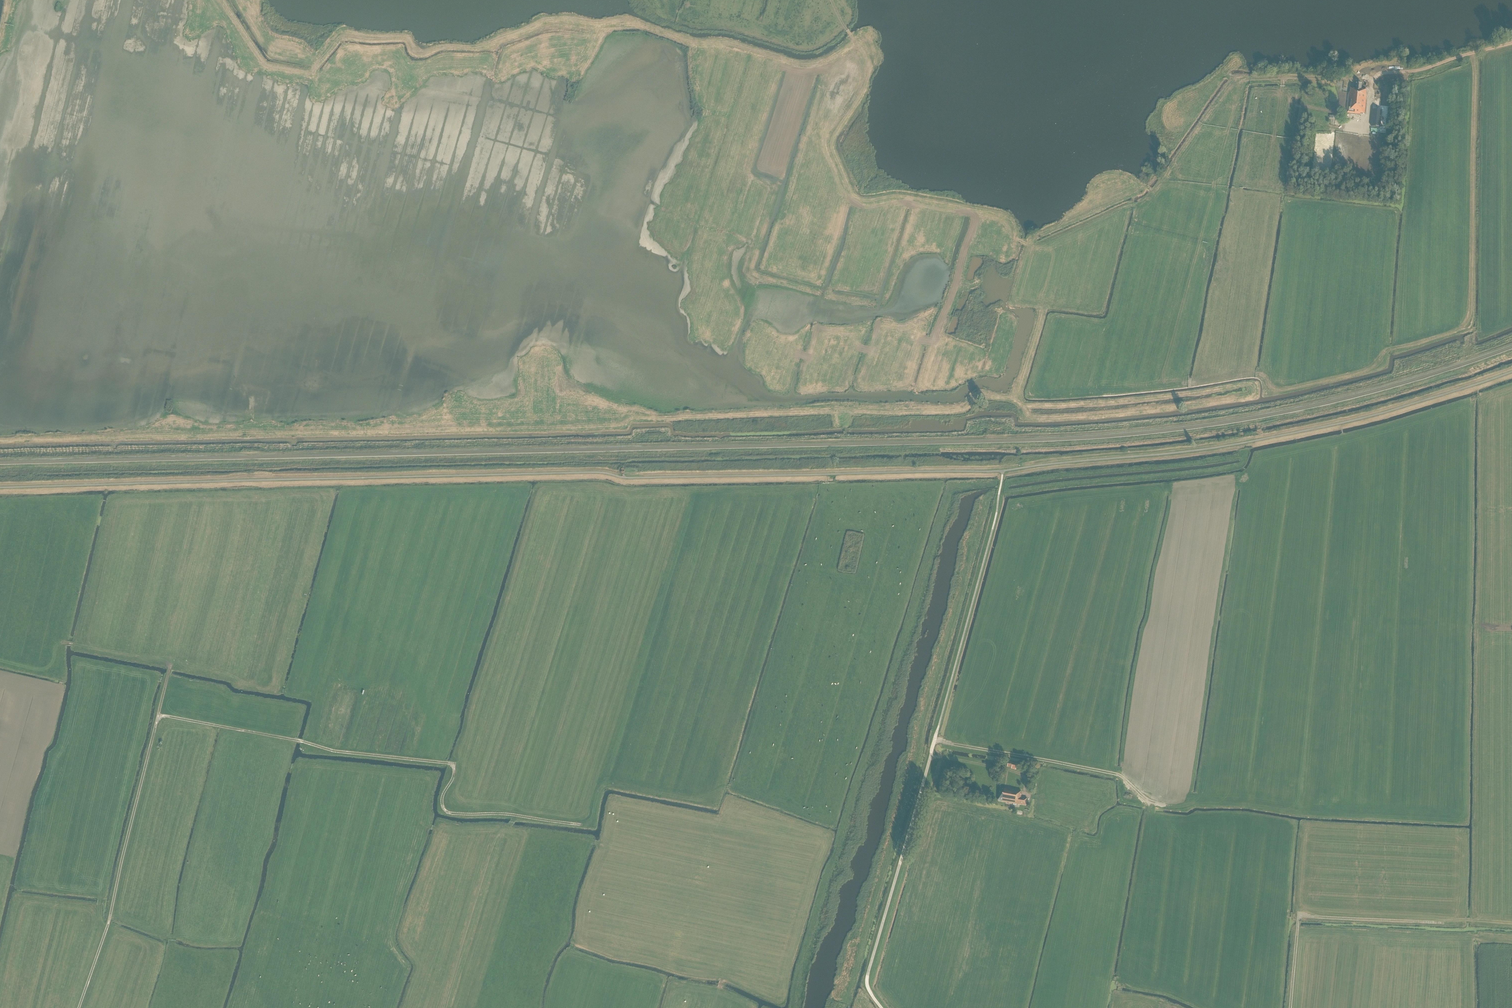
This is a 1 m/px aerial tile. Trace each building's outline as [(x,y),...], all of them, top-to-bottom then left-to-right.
[(1360,113),(1364,113),(1366,94),(1365,94),(1366,89),(1361,88),(1361,84),(1356,83),(1355,88),(1350,88),(1349,92),(1348,92),(1347,113),(1360,114),(1360,113)] [(1381,110),(1372,109),(1371,126),(1380,126),(1381,110)] [(1020,804),(1026,805),(1027,798),(1021,797),(1021,794),(1020,794),(1021,790),(1000,787),(998,801),(1020,804)]
